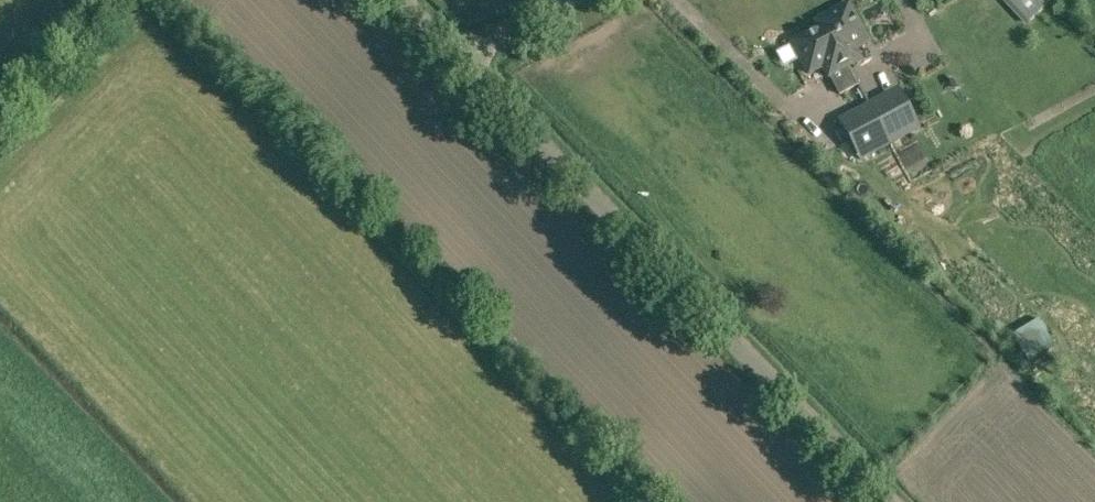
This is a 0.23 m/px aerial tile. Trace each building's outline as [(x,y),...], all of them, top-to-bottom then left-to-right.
[(1048,0),(1004,0),(1027,26),(1051,4),(1048,0)] [(849,4),(818,21),(831,45),(835,43),(848,67),(861,60),(855,49),(869,42),(849,4)] [(831,45),(818,21),(817,21),(820,27),(792,42),(809,74),(823,66),(829,77),(848,67),(835,43),(831,45)] [(869,105),(890,144),(919,128),(898,90),(869,105)] [(890,144),(869,105),(840,121),(861,160),(890,144)]
